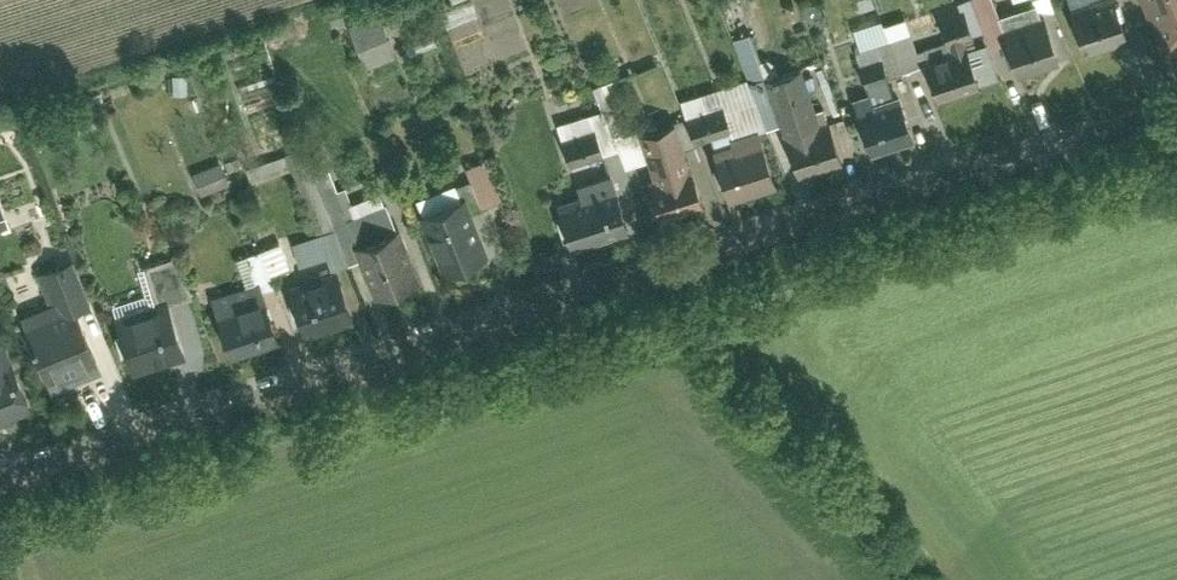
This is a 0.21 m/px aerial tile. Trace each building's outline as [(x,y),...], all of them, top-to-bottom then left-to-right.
[(468,75),(529,54),(511,0),(442,0),(468,75)] [(1128,36),(1116,0),(1077,0),(1068,3),(1084,51),(1128,36)] [(1176,42),(1176,0),(1139,0),(1157,49),(1176,42)] [(934,99),(980,85),(965,38),(973,36),(965,9),(938,17),(948,50),(922,58),(934,99)] [(354,22),(372,66),(403,53),(385,10),(354,22)] [(1060,58),(1043,12),(1001,27),(1018,73),(1060,58)] [(435,20),(411,24),(415,46),(439,41),(435,20)] [(796,173),(842,159),(830,118),(818,121),(802,65),(767,75),(796,173)] [(912,138),(898,91),(856,104),(870,151),(912,138)] [(564,118),(572,160),(622,149),(614,108),(564,118)] [(677,116),(639,130),(652,165),(644,168),(659,211),(705,194),(677,116)] [(775,179),(757,130),(712,145),(729,195),(775,179)] [(493,156),(472,163),(486,204),(507,197),(493,156)] [(196,171),(205,190),(234,176),(225,157),(196,171)] [(579,192),(555,201),(573,248),(629,227),(609,172),(576,184),(579,192)] [(465,191),(419,208),(443,269),(489,251),(465,191)] [(13,225),(4,198),(0,199),(0,230),(13,225)] [(374,293),(418,276),(398,224),(354,241),(374,293)] [(152,302),(114,315),(132,370),(184,353),(167,303),(190,295),(176,254),(140,266),(152,302)] [(87,302),(69,258),(39,271),(51,300),(20,312),(49,382),(99,362),(76,307),(87,302)] [(339,266),(288,282),(303,332),(354,316),(339,266)] [(259,279),(211,294),(229,355),(278,339),(259,279)] [(2,336),(0,337),(0,416),(31,404),(2,336)]
